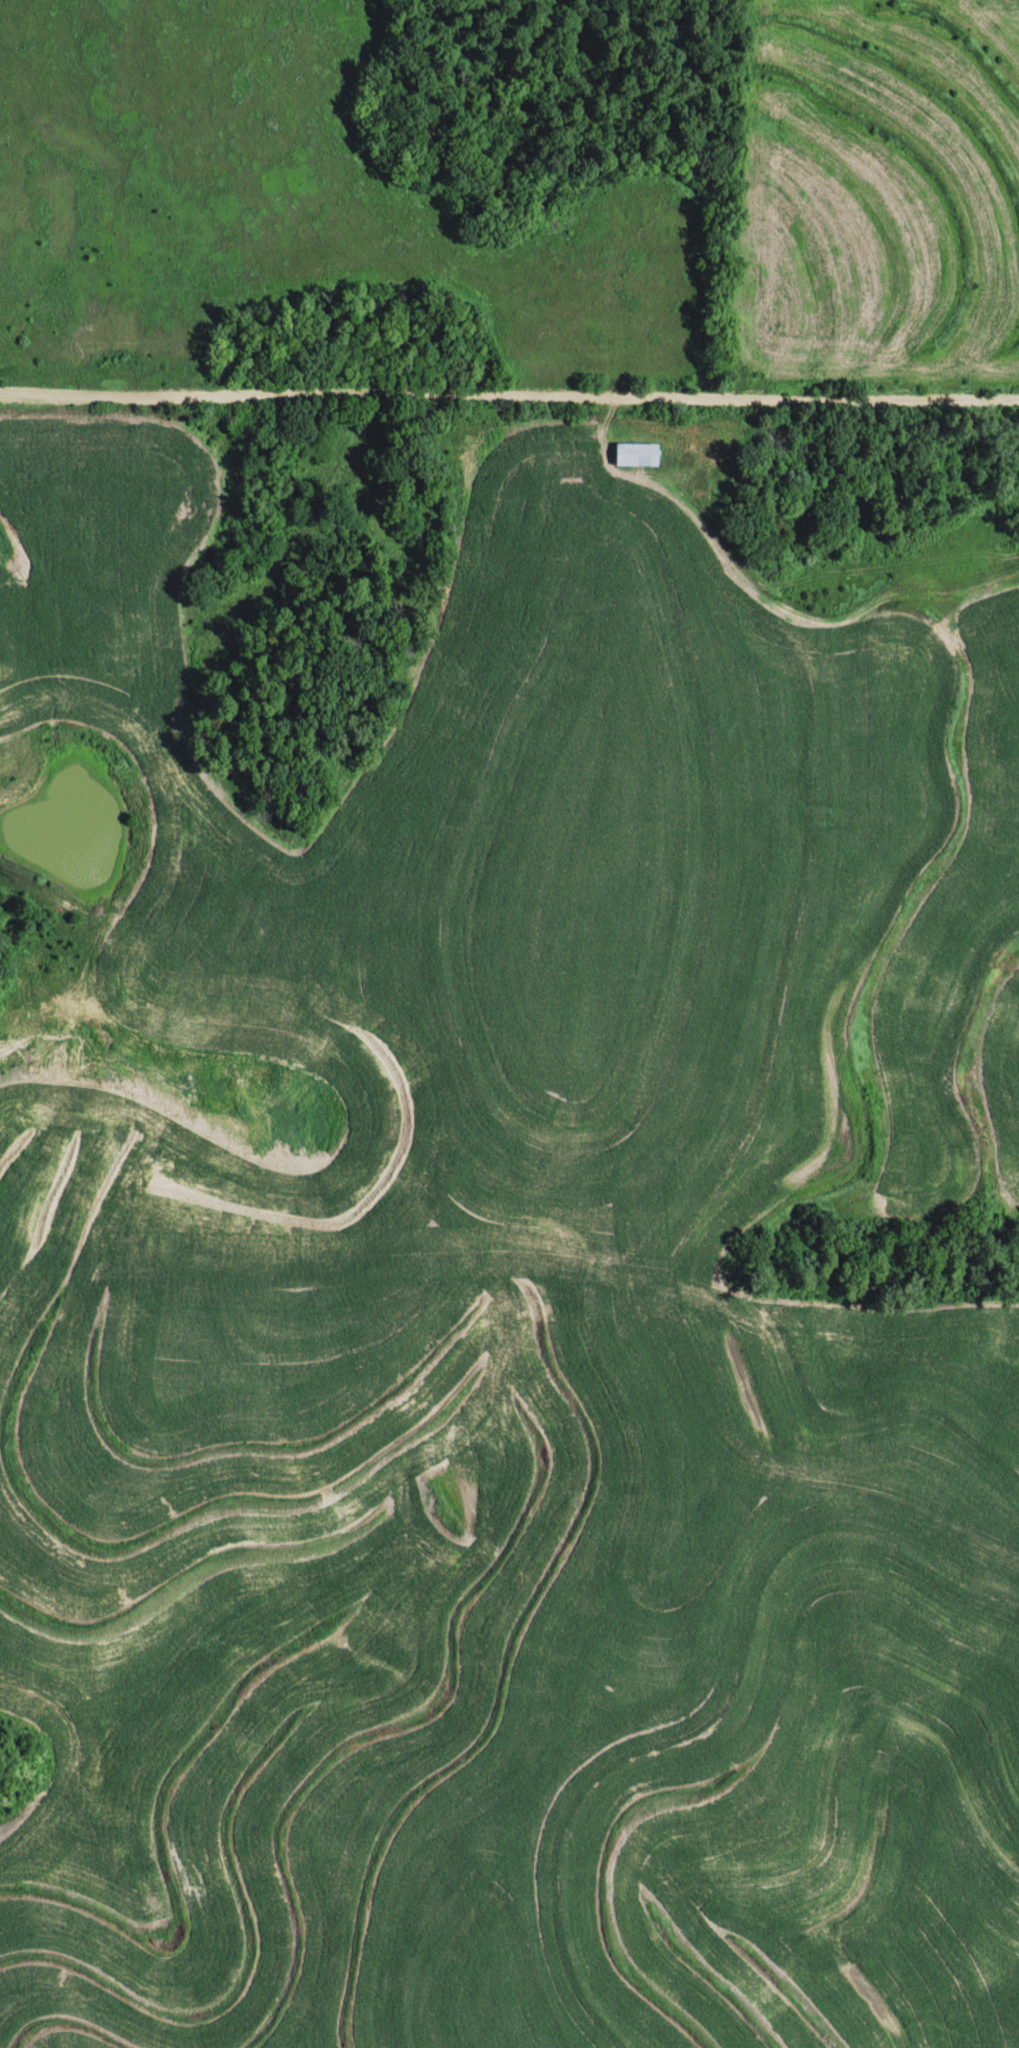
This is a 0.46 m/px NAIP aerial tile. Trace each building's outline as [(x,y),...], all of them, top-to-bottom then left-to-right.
[(651,463),(651,441),(609,441),(609,463),(651,463)]
